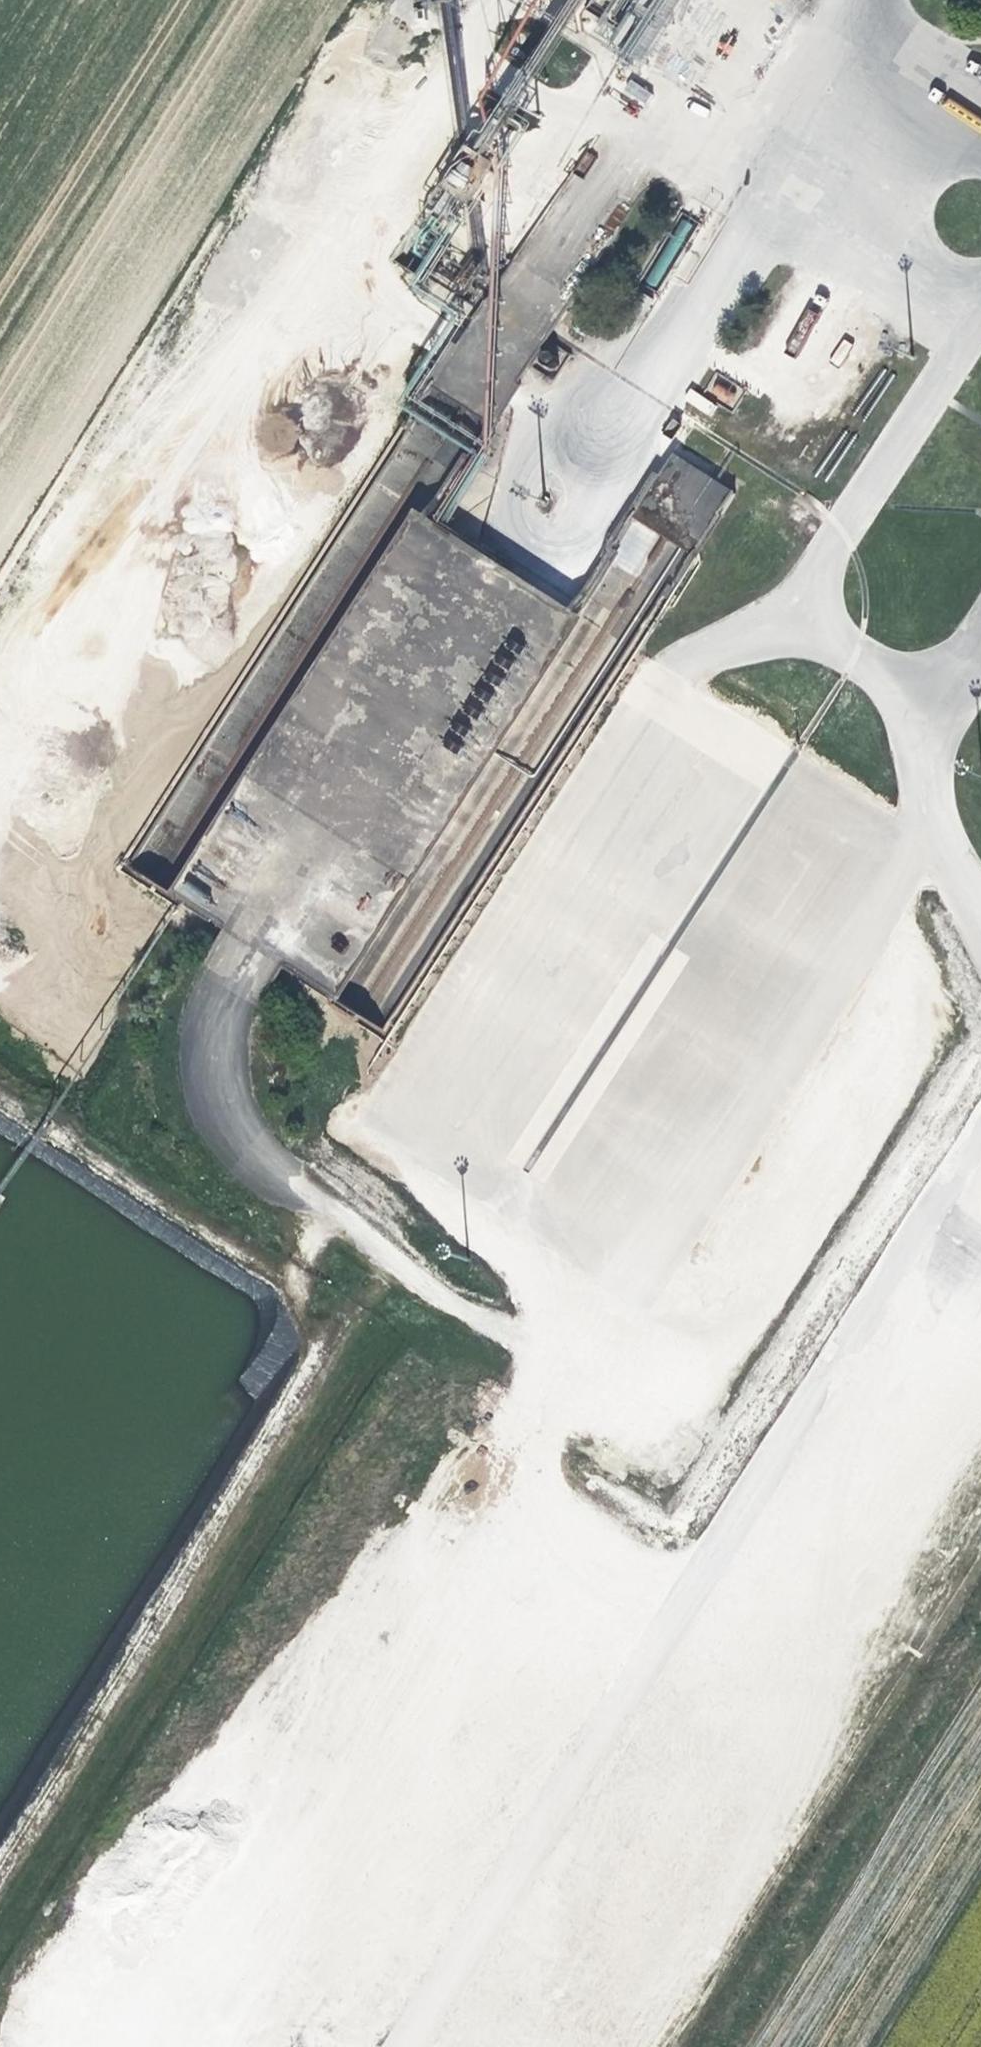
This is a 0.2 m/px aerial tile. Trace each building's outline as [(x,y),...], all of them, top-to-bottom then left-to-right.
[(627,81),(623,94),(645,101),(649,88),(627,81)] [(544,353),(549,368),(567,361),(561,346),(544,353)] [(716,373),(706,390),(732,406),(743,390),(716,373)] [(680,570),(730,488),(673,454),(609,558),(635,574),(656,540),(671,549),(664,560),(680,570)] [(241,510),(221,496),(213,510),(232,523),(241,510)] [(244,817),(379,906),(548,644),(411,559),(244,817)] [(679,996),(714,986),(698,933),(711,940),(776,828),(788,824),(759,808),(792,751),(662,675),(620,688),(503,890),(528,883),(528,882),(548,893),(533,898),(553,909),(547,919),(568,931),(565,923),(578,930),(588,912),(593,926),(596,928),(624,1018),(627,1029),(653,1021),(657,1014),(672,1009),(679,996)]
